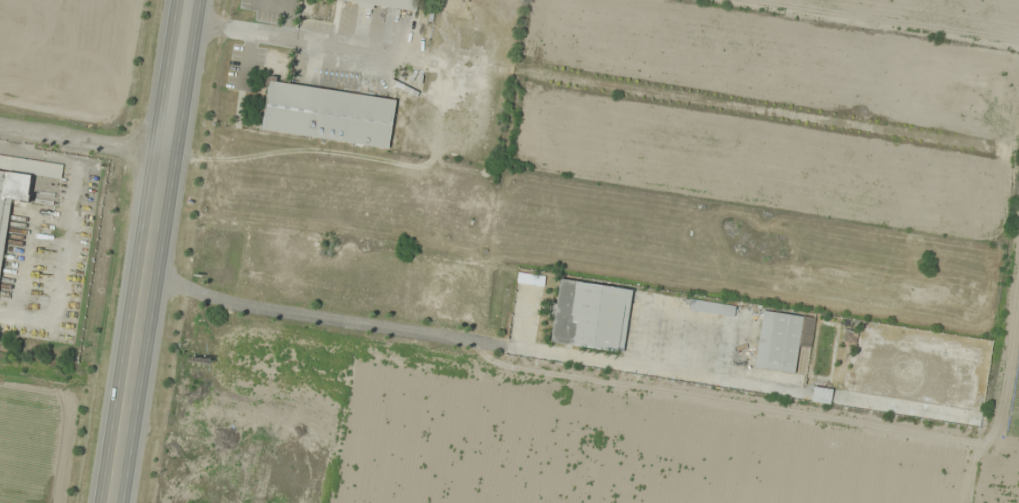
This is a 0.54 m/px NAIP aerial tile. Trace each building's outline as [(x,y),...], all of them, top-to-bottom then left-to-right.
[(415,12),(417,0),(337,0),(415,12)] [(267,82),(261,131),(388,147),(394,98),(267,82)] [(9,200),(27,202),(30,174),(60,178),(61,164),(0,156),(0,270),(9,200)] [(517,282),(543,286),(544,276),(518,273),(517,282)] [(631,289),(559,279),(556,304),(550,304),(549,317),(553,318),(550,343),(623,352),(631,289)] [(734,305),(690,300),(689,310),(733,315),(734,305)] [(795,373),(798,346),(811,348),(815,317),(761,310),(754,368),(795,373)] [(857,331),(844,329),(842,344),(855,346),(857,331)]
